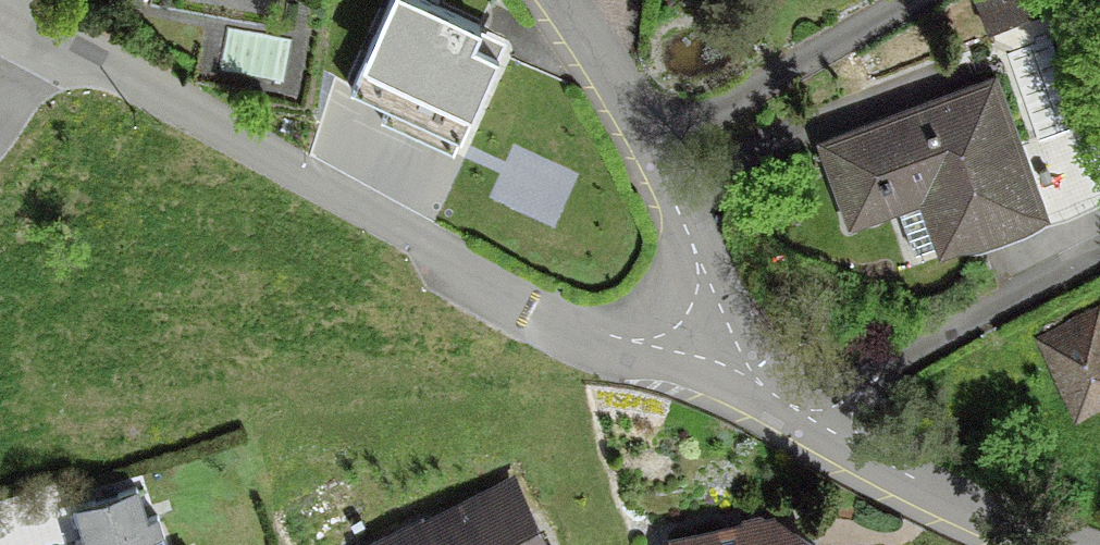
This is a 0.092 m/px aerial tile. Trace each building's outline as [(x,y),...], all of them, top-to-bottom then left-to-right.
[(410,0),(387,0),(354,71),(462,121),(493,55),(467,43),(473,30),(410,0)] [(971,1),(982,29),(1042,6),(1040,0),(972,0),(971,1)] [(826,148),(851,216),(891,201),(910,255),(1029,212),(1032,221),(1099,196),(1099,137),(1094,121),(1007,153),(984,90),(826,148)] [(1049,347),(1072,394),(1099,380),(1099,347),(1090,327),(1049,347)] [(142,484),(60,510),(66,531),(149,505),(142,484)] [(507,487),(423,531),(418,522),(376,544),(537,544),(507,487)] [(152,517),(70,542),(71,544),(161,544),(152,517)] [(736,529),(671,543),(671,544),(803,544),(789,536),(768,540),(765,526),(754,518),(741,521),(736,529)]
